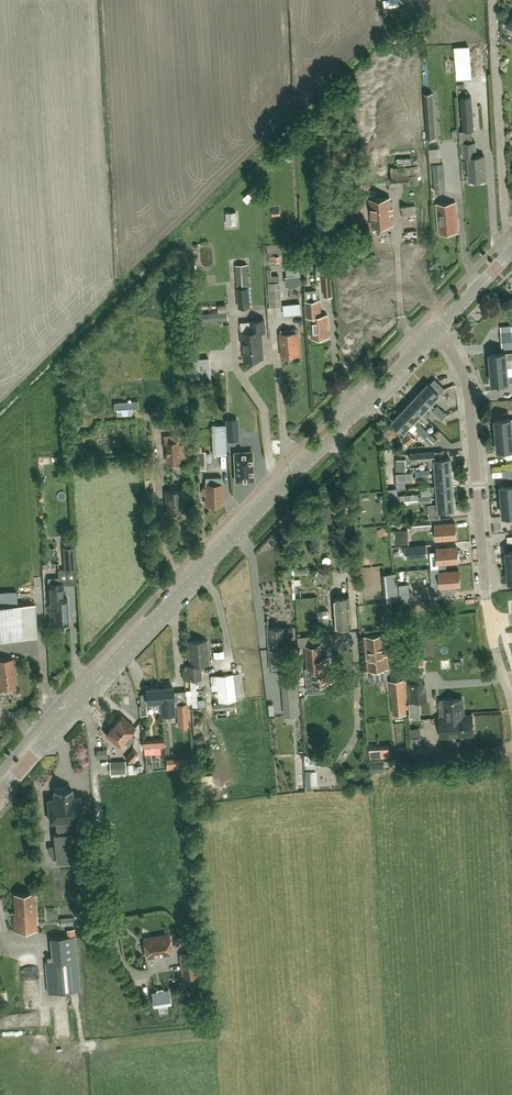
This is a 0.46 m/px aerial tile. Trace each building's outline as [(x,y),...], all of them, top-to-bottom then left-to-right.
[(426,129),(435,128),(432,94),(424,95),(426,129)] [(463,131),(474,131),(471,95),(460,96),(463,131)] [(484,182),(484,180),(485,179),(484,156),(476,156),(475,142),(463,143),(464,158),(468,157),(469,180),(471,180),(471,183),(484,182)] [(444,160),(432,161),(433,173),(445,172),(444,160)] [(424,166),(409,167),(391,168),(392,186),(418,184),(418,176),(425,175),(424,166)] [(446,191),(445,178),(434,179),(435,192),(446,191)] [(254,191),(246,197),(250,202),(258,196),(254,191)] [(392,224),(390,198),(370,199),(372,226),(392,224)] [(438,234),(457,232),(455,202),(436,204),(438,234)] [(272,206),(272,210),(272,216),(280,215),(279,206),(272,206)] [(402,216),(416,215),(415,206),(401,207),(402,216)] [(227,212),(228,225),(237,224),(236,211),(227,212)] [(359,224),(359,216),(350,217),(350,225),(359,224)] [(283,256),(273,258),(275,264),(284,262),(283,256)] [(236,264),(237,288),(239,308),(251,307),(248,263),(236,264)] [(333,296),(332,287),(331,272),(323,273),(322,273),(323,287),(324,296),(332,296),(333,296)] [(301,275),(285,276),(286,286),(302,284),(301,275)] [(271,307),(276,307),(282,306),(280,282),(269,282),(271,307)] [(320,302),(305,303),(306,319),(310,318),(311,338),(329,337),(327,315),(321,315),(320,302)] [(284,315),(301,313),(300,303),(283,304),(284,315)] [(228,320),(228,311),(209,312),(210,321),(228,320)] [(261,332),(266,331),(265,320),(252,321),(253,332),(241,333),(242,343),(244,343),(245,359),(263,358),(261,332)] [(511,340),(511,331),(501,332),(502,341),(511,340)] [(282,356),(298,354),(296,332),(280,333),(282,356)] [(507,368),(507,359),(511,358),(511,353),(506,353),(490,354),(491,369),(507,368)] [(197,374),(198,374),(209,373),(208,359),(197,359),(189,360),(190,374),(191,374),(191,377),(197,377),(197,374)] [(491,369),(492,384),(508,383),(508,382),(511,382),(511,376),(508,376),(507,368),(491,369)] [(434,379),(429,385),(428,384),(419,393),(430,404),(444,389),(434,379)] [(430,404),(419,393),(410,403),(421,413),(426,418),(430,414),(425,409),(430,404)] [(421,413),(410,403),(402,412),(417,427),(422,422),(417,417),(421,413)] [(447,415),(442,410),(437,406),(433,411),(442,420),(447,415)] [(417,427),(402,412),(393,422),(404,432),(408,427),(413,432),(417,427)] [(178,432),(179,434),(185,434),(184,419),(176,419),(177,432),(178,432)] [(511,434),(511,430),(511,425),(511,419),(495,420),(496,435),(511,434)] [(211,424),(212,440),(212,454),(227,454),(226,424),(211,424)] [(424,438),(429,433),(420,425),(415,429),(424,438)] [(397,430),(390,431),(392,438),(399,437),(397,430)] [(407,445),(414,439),(409,433),(402,439),(407,445)] [(496,435),(497,450),(511,449),(511,434),(496,435)] [(186,443),(178,444),(165,445),(166,463),(179,462),(179,460),(186,460),(186,456),(187,456),(186,443)] [(436,472),(451,471),(450,458),(432,460),(431,451),(410,453),(411,462),(428,460),(429,467),(435,466),(436,472)] [(252,452),(234,453),(236,481),(253,480),(252,454),(252,452)] [(406,471),(406,459),(396,459),(397,471),(406,471)] [(412,471),(396,472),(397,487),(406,487),(406,481),(413,481),(412,471)] [(436,472),(437,484),(437,485),(452,484),(451,471),(436,472)] [(207,504),(223,504),(221,477),(205,478),(206,488),(203,488),(204,495),(206,495),(207,504)] [(431,492),(437,491),(438,498),(453,497),(452,484),(437,485),(437,484),(430,485),(431,492)] [(511,500),(511,485),(500,485),(502,501),(511,500)] [(166,513),(183,511),(181,490),(165,491),(166,513)] [(387,495),(388,505),(432,502),(431,495),(418,496),(418,493),(387,495)] [(453,497),(438,498),(438,504),(429,505),(430,516),(440,516),(440,511),(454,510),(453,497)] [(502,501),(503,516),(511,515),(511,500),(502,501)] [(323,507),(322,517),(334,518),(335,508),(323,507)] [(295,520),(305,519),(304,510),(294,511),(295,520)] [(431,520),(416,521),(408,522),(409,530),(432,528),(431,520)] [(436,540),(456,538),(455,523),(435,525),(436,540)] [(394,530),(395,545),(409,544),(408,530),(394,530)] [(405,546),(406,558),(427,556),(426,544),(405,546)] [(65,569),(75,568),(74,546),(64,547),(65,569)] [(438,563),(458,562),(457,547),(437,549),(438,563)] [(317,578),(327,582),(330,575),(320,570),(317,578)] [(440,587),(460,585),(459,570),(439,572),(440,587)] [(55,624),(68,623),(67,596),(61,597),(61,590),(61,582),(49,583),(50,615),(55,615),(55,624)] [(399,584),(401,603),(411,602),(409,583),(399,584)] [(411,594),(423,593),(422,584),(410,585),(411,594)] [(336,629),(351,628),(349,597),(334,598),(336,629)] [(37,637),(35,604),(0,606),(0,639),(37,637)] [(320,633),(330,632),(329,620),(326,620),(325,610),(318,611),(320,633)] [(269,663),(290,662),(288,627),(267,628),(269,663)] [(367,670),(388,668),(386,653),(385,634),(365,635),(367,670)] [(200,665),(208,664),(206,640),(188,642),(190,666),(186,666),(187,680),(189,680),(190,685),(191,707),(198,706),(197,701),(196,701),(196,693),(195,679),(201,679),(200,665)] [(323,656),(322,645),(308,647),(311,683),(330,681),(328,656),(323,656)] [(215,651),(216,661),(227,660),(226,650),(215,651)] [(15,688),(12,659),(0,660),(0,689),(15,688)] [(236,708),(235,701),(232,674),(210,677),(211,684),(213,684),(214,690),(217,689),(218,702),(213,703),(214,710),(236,708)] [(391,693),(392,701),(393,714),(407,713),(404,679),(385,680),(386,693),(391,693)] [(426,682),(408,683),(409,703),(427,701),(426,682)] [(162,714),(174,713),(172,686),(160,687),(161,697),(162,714)] [(146,688),(147,693),(140,694),(141,705),(139,706),(140,715),(147,715),(146,705),(147,705),(148,706),(155,705),(155,710),(161,710),(161,714),(162,714),(161,697),(160,687),(146,688)] [(312,689),(314,722),(327,721),(326,688),(312,689)] [(472,715),(463,716),(462,698),(444,699),(444,700),(440,700),(439,702),(440,714),(446,714),(446,717),(439,717),(441,736),(474,734),(472,715)] [(187,702),(176,703),(178,727),(189,726),(187,702)] [(25,734),(34,726),(27,716),(17,725),(25,734)] [(132,740),(135,737),(130,733),(134,728),(121,716),(114,724),(132,740)] [(119,745),(124,740),(128,744),(132,740),(114,724),(106,733),(119,745)] [(193,739),(197,747),(207,742),(203,734),(193,739)] [(372,758),(393,757),(393,746),(372,747),(372,758)] [(133,749),(125,757),(130,762),(138,754),(133,749)] [(136,768),(131,763),(125,764),(125,760),(109,761),(110,773),(125,772),(125,774),(137,773),(136,768)] [(79,832),(81,831),(80,819),(81,819),(79,796),(72,797),(72,789),(54,791),(55,798),(48,798),(49,821),(56,821),(57,833),(54,834),(55,845),(49,846),(49,852),(51,852),(52,858),(56,858),(56,860),(77,858),(77,856),(81,856),(79,832)] [(35,902),(34,902),(33,893),(14,894),(15,912),(13,912),(14,930),(37,929),(35,902)] [(52,960),(45,961),(48,993),(80,990),(74,936),(74,928),(66,929),(67,936),(60,937),(62,960),(52,960)] [(146,957),(171,953),(168,934),(143,938),(146,957)] [(195,952),(179,954),(183,979),(199,977),(195,952)] [(151,992),(153,1002),(170,999),(168,989),(163,990),(163,988),(156,989),(157,991),(151,992)] [(10,1000),(9,992),(0,993),(0,1002),(10,1000)] [(59,1019),(61,1038),(70,1038),(69,1019),(59,1019)]
